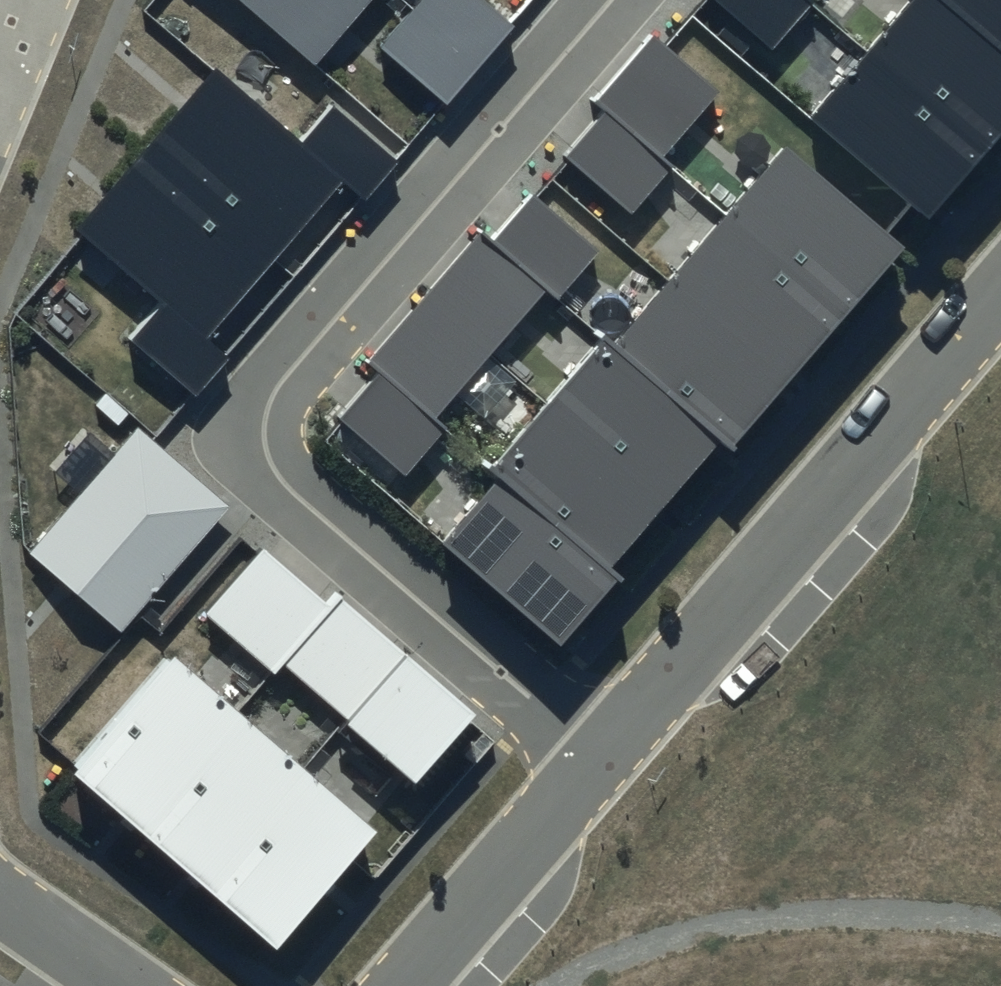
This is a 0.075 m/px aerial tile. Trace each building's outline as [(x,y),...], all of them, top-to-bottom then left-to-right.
[(314,70),(375,0),(235,0),(314,70)] [(476,0),(428,0),(415,15),(382,51),(445,107),(512,32),(476,0)] [(771,50),(810,5),(805,0),(713,0),(771,50)] [(868,53),(808,120),(910,210),(926,224),(1000,139),(1000,0),(915,0),(868,53)] [(663,50),(651,40),(594,106),(605,115),(565,162),(630,217),(673,167),(664,160),(718,97),(663,50)] [(298,149),(213,75),(186,106),(109,195),(75,235),(162,309),(205,346),(276,264),(343,187),(298,149)] [(298,149),(343,187),(364,205),(399,165),(333,111),(298,149)] [(887,237),(784,149),(725,217),(668,283),(612,347),(601,337),(543,404),(487,469),(504,483),(478,513),(446,550),(443,553),(485,588),(506,606),(558,651),(582,623),(617,584),(606,575),(717,447),(731,459),(907,254),(887,237)] [(337,423),(403,481),(447,432),(434,421),(489,359),(549,292),(558,300),(596,257),(530,199),(490,245),(477,233),(363,361),(379,375),(337,423)] [(162,309),(129,346),(192,400),(224,363),(221,361),(205,346),(162,309)] [(149,445),(137,434),(28,557),(119,636),(137,616),(228,513),(149,445)] [(324,610),(262,552),(259,556),(203,616),(271,678),(280,668),(343,726),(413,790),(472,727),(333,600),(324,610)] [(231,720),(169,667),(106,739),(70,782),(119,825),(187,883),(273,957),(332,888),(353,864),(372,841),(299,778),(231,720)]
